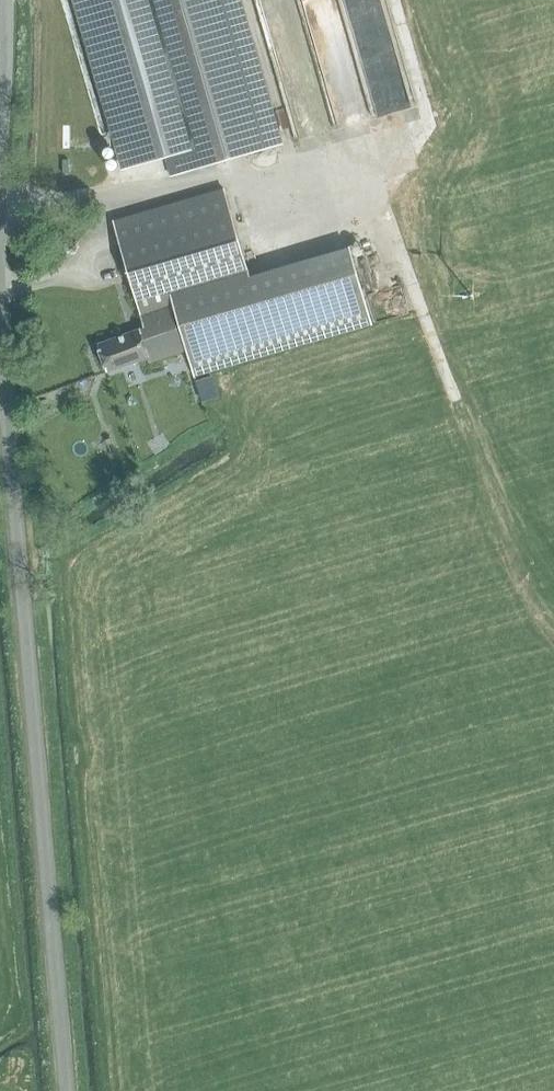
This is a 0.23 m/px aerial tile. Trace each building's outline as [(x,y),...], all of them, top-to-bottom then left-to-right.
[(164,158),(169,177),(279,145),(237,0),(74,0),(123,170),(164,158)] [(349,247),(249,277),(229,217),(221,190),(113,221),(142,320),(145,330),(140,331),(139,330),(97,345),(107,372),(149,357),(150,362),(167,357),(167,356),(184,350),(193,377),(372,324),(349,247)]
